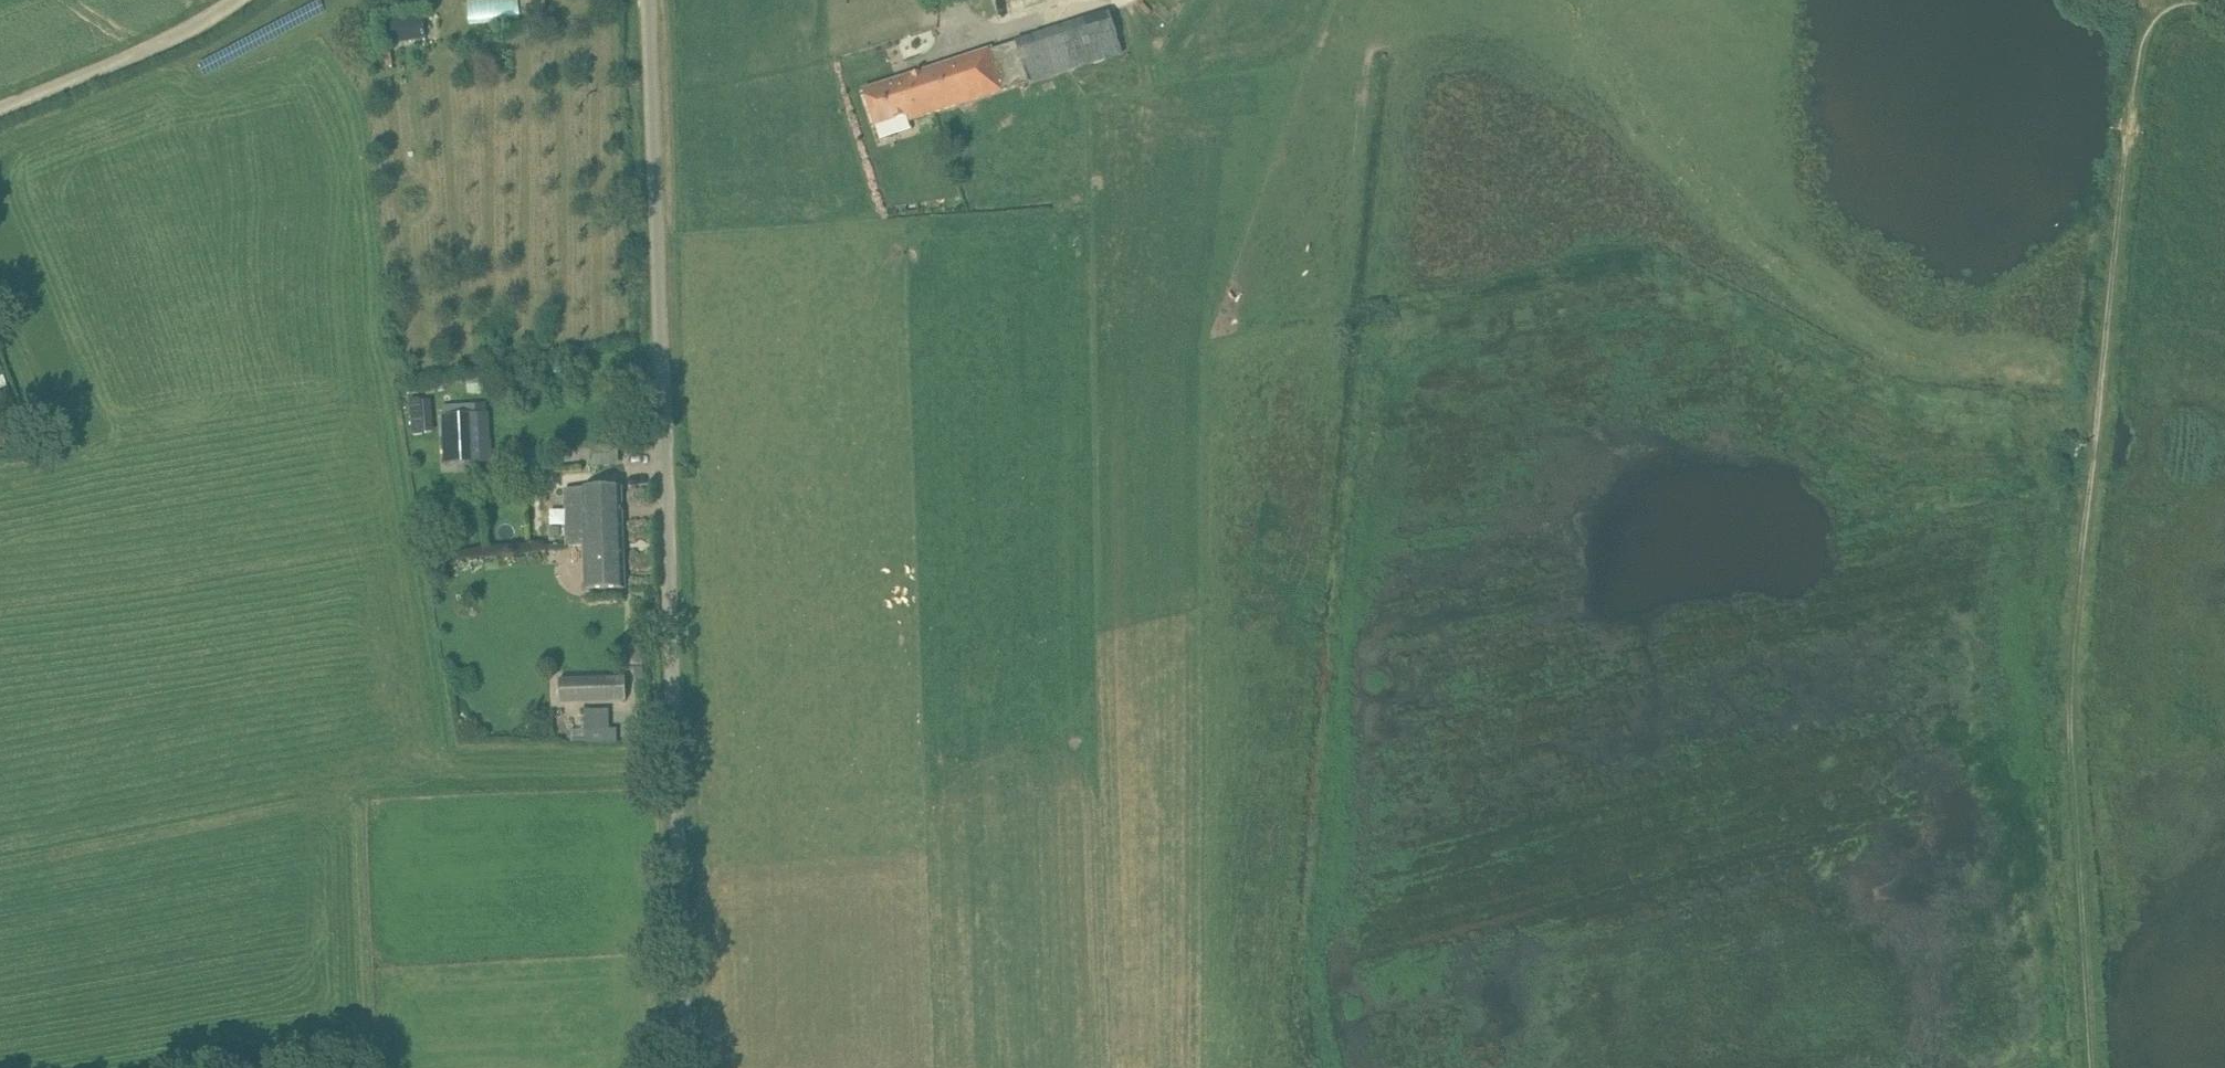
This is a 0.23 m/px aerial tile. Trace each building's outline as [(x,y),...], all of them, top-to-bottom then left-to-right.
[(496,20),(495,0),(468,0),(469,21),(496,20)] [(864,91),(875,126),(908,115),(910,121),(1121,53),(1108,12),(864,91)] [(421,14),(388,19),(391,43),(400,41),(401,51),(419,48),(417,39),(424,38),(421,14)] [(478,413),(443,414),(445,463),(480,462),(478,413)] [(620,467),(623,449),(599,445),(596,463),(620,467)] [(621,487),(565,490),(567,545),(585,545),(587,590),(625,589),(621,487)] [(644,644),(630,645),(630,668),(634,668),(635,679),(645,679),(644,644)] [(624,678),(559,679),(560,702),(624,700),(624,678)] [(614,729),(613,708),(587,710),(589,730),(614,729)]
